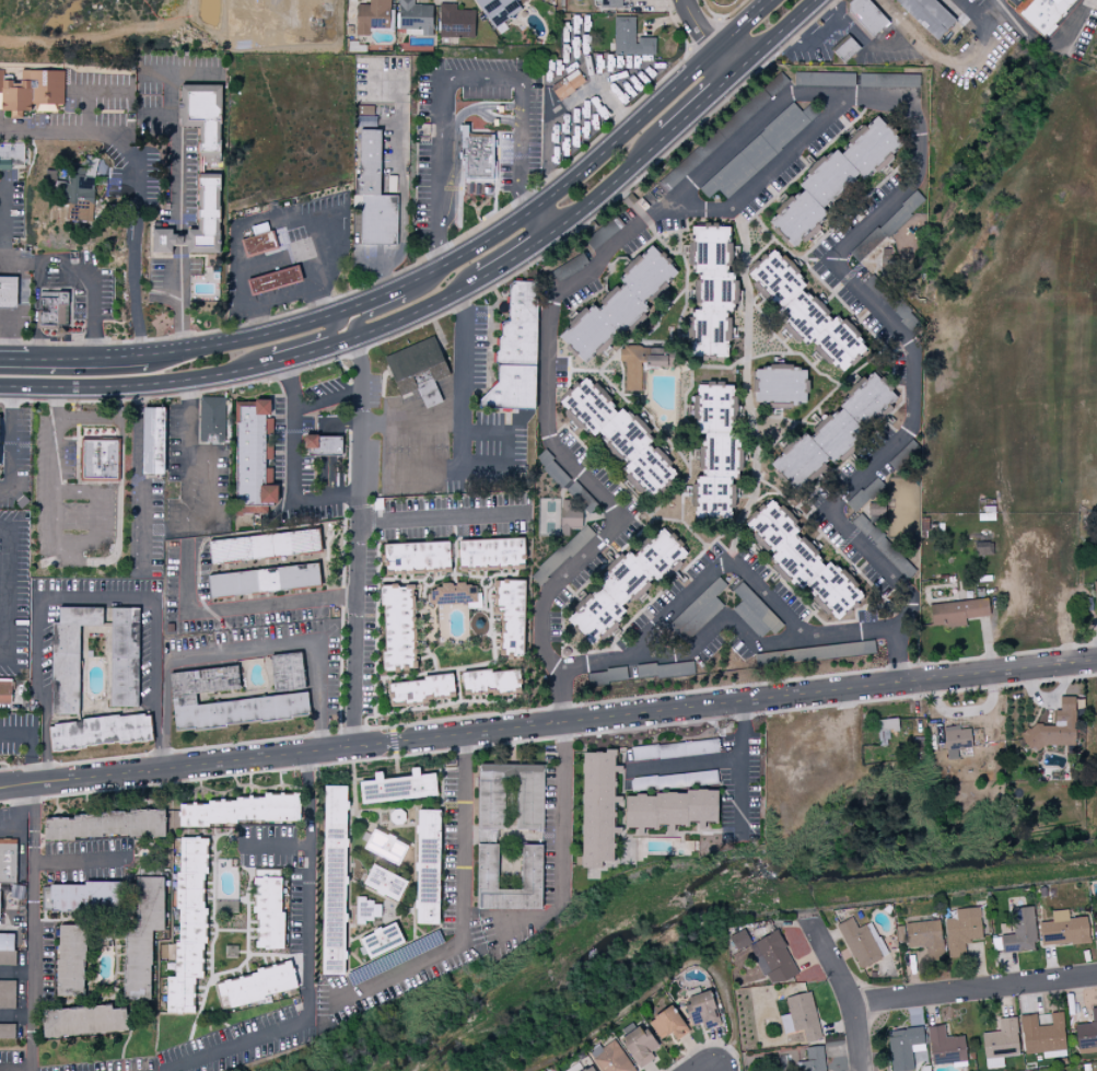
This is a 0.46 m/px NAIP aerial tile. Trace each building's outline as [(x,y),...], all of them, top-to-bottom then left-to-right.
[(370,3),(358,3),(357,34),(370,34),(370,27),(390,27),(391,0),(370,0),(370,3)] [(435,4),(415,4),(415,0),(399,0),(398,27),(406,27),(406,33),(434,34),(435,4)] [(493,26),(523,10),(517,0),(478,0),(493,26)] [(600,9),(600,0),(622,0),(622,9),(600,9)] [(850,4),(854,0),(869,0),(889,23),(873,38),(850,13),(850,4)] [(956,21),(934,0),(893,0),(936,42),(956,21)] [(1074,0),(1023,0),(1013,11),(1042,38),(1074,0)] [(458,3),(441,3),(440,36),(476,37),(476,10),(457,9),(458,3)] [(635,18),(615,18),(615,55),(655,55),(655,38),(635,38),(635,18)] [(848,35),(861,49),(844,65),(831,49),(848,35)] [(550,86),(560,102),(586,82),(576,68),(550,86)] [(1,110),(0,110),(0,70),(4,70),(4,81),(21,81),(21,71),(66,71),(66,106),(58,106),(58,113),(34,112),(23,112),(23,118),(11,118),(11,112),(1,110)] [(781,72),(790,82),(725,140),(716,130),(781,72)] [(855,73),(795,72),(795,86),(855,86),(855,73)] [(860,74),(860,88),(920,88),(920,74),(860,74)] [(182,85),(222,85),(219,254),(188,254),(187,247),(173,246),(173,253),(152,253),(152,230),(173,230),(173,235),(187,235),(187,230),(198,230),(199,127),(182,127),(182,85)] [(709,199),(699,189),(793,102),(802,112),(812,103),(820,113),(726,200),(717,190),(709,199)] [(770,222),(804,190),(800,185),(837,150),(841,154),(873,125),(873,121),(877,117),(902,141),(865,178),(860,174),(824,209),(827,213),(793,246),(770,222)] [(354,129),(382,130),(381,196),(398,196),(397,246),(361,246),(362,197),(353,197),(354,129)] [(660,183),(716,130),(725,140),(668,191),(660,183)] [(462,164),(451,164),(451,141),(459,141),(459,131),(498,132),(497,183),(493,183),(464,183),(462,183),(462,164)] [(12,171),(0,171),(0,144),(25,144),(25,166),(12,166),(12,171)] [(95,207),(94,176),(85,176),(87,173),(85,168),(69,167),(67,206),(95,207)] [(851,253),(860,263),(912,216),(910,213),(924,199),(917,190),(900,205),(902,207),(851,253)] [(695,226),(731,228),(730,273),(734,273),(734,311),(728,311),(727,358),(693,357),(695,310),(701,311),(701,275),(695,275),(695,226)] [(261,234),(267,253),(278,249),(273,231),(261,234)] [(241,240),(246,258),(267,253),(261,234),(241,240)] [(652,245),(679,272),(645,305),(650,310),(621,338),(616,333),(585,362),(560,337),(593,305),(599,311),(625,286),(618,279),(652,245)] [(747,276),(774,248),(805,279),(802,281),(806,286),(802,290),(831,321),(837,315),(864,342),(862,345),(866,349),(843,372),(813,340),(806,347),(773,314),(779,309),(747,276)] [(247,280),(299,266),(304,281),(252,296),(247,280)] [(873,273),(863,282),(902,321),(900,323),(913,335),(922,325),(910,313),(912,311),(873,273)] [(17,309),(0,308),(0,277),(19,278),(17,309)] [(538,282),(509,281),(509,322),(504,322),(502,324),(502,337),(499,339),(498,383),(481,400),(481,409),(536,410),(538,282)] [(39,299),(57,299),(57,292),(70,292),(70,305),(69,306),(69,326),(58,326),(58,328),(37,328),(37,312),(39,312),(39,299)] [(385,358),(433,336),(451,375),(400,397),(385,358)] [(626,390),(644,390),(645,365),(677,366),(677,347),(621,346),(621,361),(627,361),(626,390)] [(808,369),(796,369),(796,364),(755,364),(756,401),(808,400),(808,369)] [(838,460),(900,394),(874,370),(812,436),(805,429),(770,466),(797,491),(832,454),(838,460)] [(675,478),(628,406),(616,414),(590,375),(567,390),(570,395),(565,398),(591,438),(605,429),(629,464),(626,466),(647,497),(675,478)] [(699,382),(699,394),(695,394),(696,433),(707,432),(707,449),(702,449),(703,475),(696,475),(697,514),(733,513),(732,476),(739,476),(738,437),(735,437),(733,384),(727,384),(727,381),(699,382)] [(199,398),(225,398),(225,445),(198,445),(199,398)] [(236,403),(236,516),(271,516),(271,504),(279,504),(279,485),(267,485),(267,416),(271,416),(271,400),(256,400),(256,403),(236,403)] [(144,408),(165,408),(165,475),(142,475),(144,408)] [(343,435),(308,435),(308,455),(343,455),(343,435)] [(81,481),(81,439),(119,440),(119,482),(81,481)] [(561,490),(571,480),(552,462),(555,458),(546,450),(536,458),(545,467),(542,470),(561,490)] [(575,481),(565,490),(590,515),(599,505),(575,481)] [(865,596),(832,560),(826,565),(797,534),(801,530),(773,498),(744,525),(786,570),(787,570),(805,589),(810,585),(841,618),(865,596)] [(561,536),(570,536),(570,527),(581,528),(583,500),(562,499),(561,536)] [(586,525),(595,534),(571,558),(569,556),(546,578),(547,580),(540,586),(532,577),(538,570),(537,569),(561,546),(562,547),(586,525)] [(570,621),(597,640),(615,616),(613,614),(622,600),(627,604),(655,564),(666,572),(685,546),(659,528),(638,558),(628,551),(612,573),(619,579),(609,593),(597,584),(570,621)] [(323,552),(320,529),(210,539),(212,562),(323,552)] [(461,539),(462,567),(527,565),(526,537),(461,539)] [(453,567),(452,540),(386,543),(387,570),(453,567)] [(322,584),(319,562),(210,575),(212,598),(322,584)] [(525,656),(527,580),(496,579),(495,613),(503,614),(502,656),(525,656)] [(430,603),(478,603),(478,583),(440,583),(440,590),(430,590),(430,603)] [(386,671),(415,670),(412,585),(384,586),(386,671)] [(931,604),(933,627),(967,624),(966,618),(990,615),(989,598),(931,604)] [(53,714),(81,714),(82,625),(106,626),(106,607),(60,606),(60,621),(54,621),(53,714)] [(112,707),(135,707),(136,607),(114,607),(112,707)] [(681,614),(669,626),(676,634),(678,633),(686,642),(697,631),(681,614)] [(272,655),(276,692),(307,688),(303,651),(272,655)] [(171,672),(177,729),(313,715),(310,692),(199,704),(198,693),(243,688),(240,665),(171,672)] [(465,671),(466,692),(521,689),(520,668),(465,671)] [(390,680),(392,704),(425,702),(425,695),(456,694),(455,676),(390,680)] [(12,706),(12,680),(0,680),(0,705),(12,706)] [(1056,727),(1026,727),(1026,746),(1077,746),(1078,696),(1062,696),(1062,710),(1056,709),(1056,727)] [(80,720),(81,722),(51,724),(54,750),(154,740),(152,712),(80,720)] [(879,746),(900,745),(899,718),(878,719),(879,746)] [(947,759),(959,758),(958,748),(972,748),(971,728),(960,729),(960,725),(946,726),(947,759)] [(616,861),(616,751),(584,751),(584,868),(604,868),(604,861),(616,861)] [(545,765),(479,764),(479,842),(500,842),(500,836),(506,836),(507,817),(512,817),(512,808),(510,808),(510,800),(517,800),(517,830),(544,830),(545,765)] [(374,772),(382,771),(383,780),(412,777),(411,769),(420,768),(420,776),(435,773),(437,796),(363,805),(360,782),(375,781),(374,772)] [(325,785),(347,787),(347,802),(349,802),(349,811),(347,811),(347,840),(348,840),(348,848),(347,848),(346,876),(349,877),(348,885),(347,885),(346,915),(347,915),(347,922),(346,922),(345,952),(347,952),(347,959),(345,959),(345,975),(323,975),(325,785)] [(627,794),(628,827),(639,827),(639,834),(646,834),(645,828),(660,827),(660,824),(670,824),(670,832),(676,832),(676,825),(691,825),(691,821),(700,821),(701,829),(707,829),(707,821),(721,820),(720,790),(627,794)] [(182,823),(302,823),(301,794),(266,794),(266,800),(182,800),(182,823)] [(394,810),(400,810),(405,813),(406,820),(401,826),(395,826),(390,823),(389,815),(394,810)] [(419,811),(419,826),(415,826),(415,834),(418,835),(418,840),(416,840),(416,850),(418,850),(418,863),(413,863),(413,871),(418,871),(418,900),(416,900),(415,924),(439,924),(441,812),(419,811)] [(46,814),(47,838),(167,837),(167,812),(46,814)] [(388,834),(396,838),(395,840),(409,847),(399,866),(364,849),(374,829),(388,836),(388,834)] [(169,1013),(196,1013),(196,978),(207,978),(205,837),(178,838),(180,976),(168,976),(169,1013)] [(4,885),(0,885),(0,841),(17,841),(17,885),(4,885)] [(545,844),(525,844),(524,889),(500,889),(500,844),(480,844),(479,908),(544,909),(545,844)] [(374,864),(408,882),(397,903),(384,895),(383,897),(376,894),(377,892),(364,884),(374,864)] [(153,999),(154,930),(165,930),(166,907),(158,907),(158,893),(164,893),(165,877),(139,876),(139,923),(127,923),(126,999),(153,999)] [(287,949),(287,911),(284,911),(284,877),(257,877),(257,949),(287,949)] [(44,883),(43,912),(122,913),(123,883),(44,883)] [(358,897),(365,897),(365,901),(373,901),(374,905),(381,905),(381,918),(373,918),(373,922),(365,921),(365,926),(357,924),(358,897)] [(1012,908),(1014,935),(993,937),(994,953),(1037,949),(1034,906),(1012,908)] [(956,909),(956,918),(947,918),(949,958),(966,957),(966,942),(983,941),(981,907),(956,909)] [(1052,911),(1054,927),(1041,928),(1042,946),(1090,942),(1089,917),(1069,918),(1069,910),(1052,911)] [(837,925),(861,969),(886,956),(869,924),(859,929),(852,917),(837,925)] [(944,958),(942,920),(907,922),(908,947),(927,946),(928,959),(944,958)] [(373,931),(381,928),(382,930),(395,923),(405,942),(371,959),(361,940),(374,933),(373,931)] [(60,996),(86,996),(86,925),(59,925),(60,996)] [(730,932),(736,949),(751,944),(745,927),(730,932)] [(748,945),(763,977),(767,974),(773,986),(799,974),(779,931),(748,945)] [(14,951),(0,950),(0,934),(13,934),(14,951)] [(16,965),(17,952),(0,952),(0,965),(16,965)] [(300,990),(294,964),(216,981),(221,1000),(230,998),(232,1006),(300,990)] [(15,1009),(0,1008),(0,981),(15,981),(15,1009)] [(784,1034),(803,1030),(806,1042),(822,1039),(812,991),(786,997),(789,1014),(780,1016),(784,1034)] [(702,1023),(704,1029),(721,1024),(710,992),(688,999),(690,1005),(685,1006),(691,1027),(702,1023)] [(46,1038),(131,1031),(129,1008),(115,1009),(114,1005),(44,1010),(46,1038)] [(689,1032),(670,1005),(649,1023),(660,1039),(670,1034),(677,1041),(689,1032)] [(1067,1056),(1063,1012),(1050,1013),(1052,1025),(1038,1026),(1037,1015),(1021,1016),(1024,1054),(1042,1052),(1043,1058),(1067,1056)] [(986,1068),(1004,1067),(1003,1057),(1020,1055),(1016,1017),(999,1018),(1000,1031),(983,1033),(986,1068)] [(14,1039),(0,1039),(0,1025),(14,1025),(14,1039)] [(932,1064),(967,1061),(965,1036),(946,1037),(945,1025),(929,1026),(932,1064)] [(640,1069),(619,1038),(639,1027),(644,1034),(646,1031),(658,1047),(651,1053),(654,1059),(640,1069)] [(914,1070),(913,1052),(925,1051),(924,1028),(889,1030),(891,1070),(912,1070),(914,1070)] [(614,1041),(636,1070),(601,1070),(593,1060),(603,1052),(602,1049),(614,1041)] [(808,1060),(800,1061),(801,1070),(827,1070),(824,1045),(806,1047),(808,1060)]
